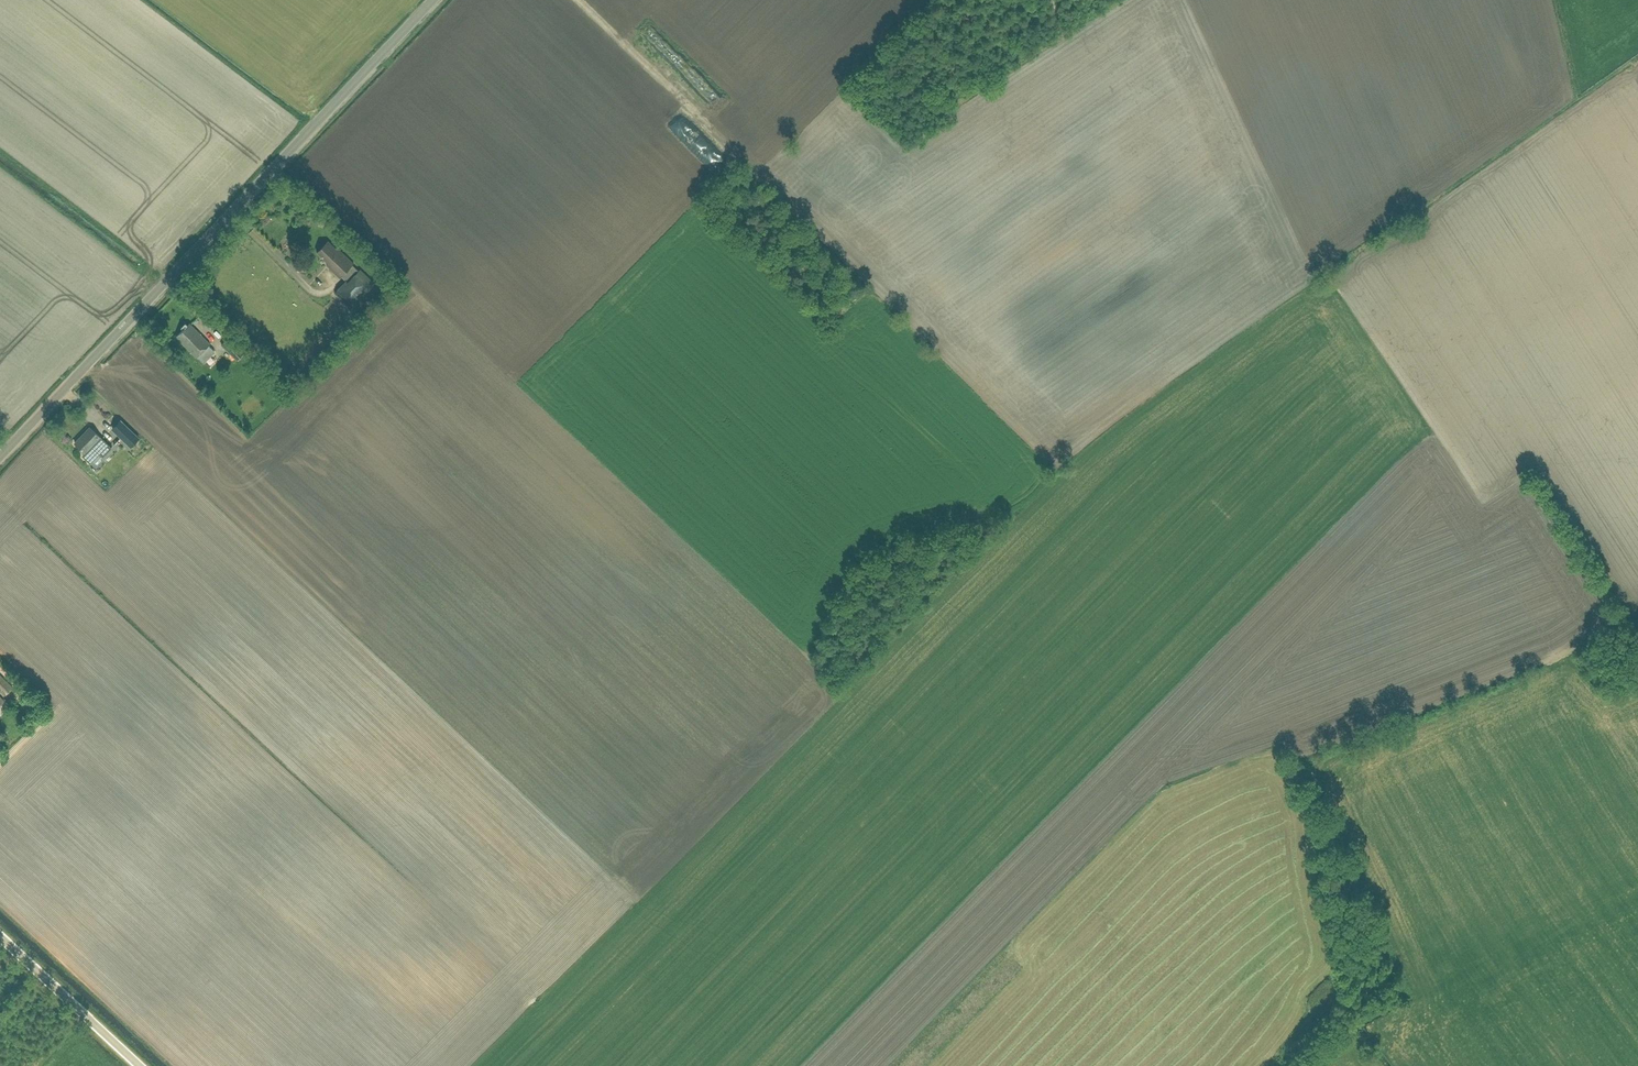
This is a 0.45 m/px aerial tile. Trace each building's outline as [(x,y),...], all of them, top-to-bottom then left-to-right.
[(327,241),(316,252),(328,264),(328,265),(339,277),(340,275),(346,280),(335,292),(350,307),(374,282),(360,269),(358,270),(352,265),(353,264),(336,247),(335,248),(327,241)] [(215,351),(214,351),(208,345),(210,343),(190,324),(176,337),(196,357),(197,355),(204,362),(203,362),(210,370),(222,358),(215,351)] [(228,338),(221,344),(236,359),(243,353),(228,338)] [(121,421),(113,429),(131,446),(138,438),(121,421)] [(111,447),(90,426),(74,442),(85,452),(83,455),(90,462),(100,452),(103,455),(111,447)] [(160,477),(165,481),(171,475),(166,470),(160,477)] [(5,695),(12,687),(2,677),(1,678),(0,677),(0,690),(5,695)]
